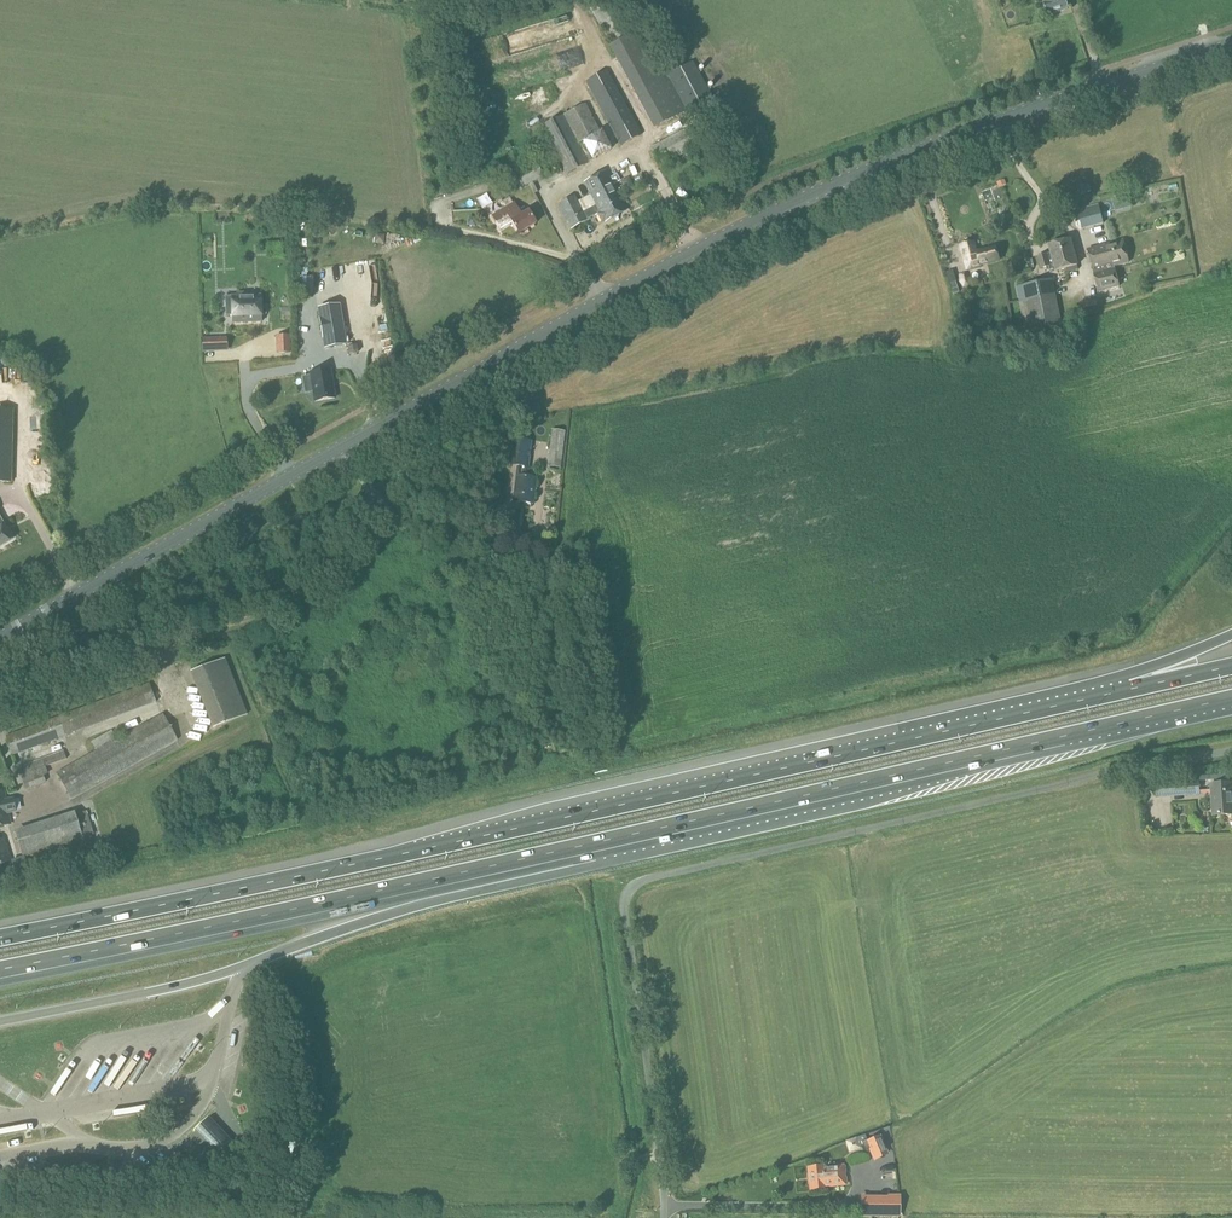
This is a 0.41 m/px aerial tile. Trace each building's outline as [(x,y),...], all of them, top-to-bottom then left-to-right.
[(632,34),(613,0),(593,0),(587,3),(612,45),(632,34)] [(1068,8),(1065,0),(1044,0),(1049,15),(1068,8)] [(569,13),(516,27),(521,45),(559,35),(557,29),(572,25),(569,13)] [(631,36),(606,49),(651,134),(683,116),(656,66),(649,70),(631,36)] [(693,62),(668,76),(686,111),(712,97),(693,62)] [(585,82),(620,147),(642,135),(608,71),(585,82)] [(592,161),(612,151),(602,131),(600,132),(585,104),(563,115),(538,129),(563,177),(589,164),(588,163),(592,161)] [(660,167),(697,148),(687,128),(650,148),(660,167)] [(543,177),(536,164),(518,173),(517,167),(496,173),(498,180),(508,177),(509,178),(514,176),(521,189),(543,177)] [(602,223),(604,222),(605,222),(626,211),(606,172),(584,184),(596,206),(592,208),(595,215),(597,214),(602,223)] [(634,188),(629,177),(621,181),(626,192),(634,188)] [(656,188),(652,181),(647,184),(651,191),(656,188)] [(1158,199),(1171,197),(1169,186),(1156,188),(1158,199)] [(570,230),(588,222),(575,196),(557,205),(570,230)] [(528,211),(521,216),(514,204),(492,216),(500,230),(512,223),(519,235),(536,224),(528,211)] [(1098,204),(1077,210),(1082,229),(1103,223),(1098,204)] [(194,223),(211,223),(212,213),(194,213),(194,223)] [(475,227),(477,219),(469,217),(467,225),(475,227)] [(246,243),(260,243),(260,235),(246,235),(246,243)] [(1055,265),(1056,272),(1077,266),(1070,240),(1049,246),(1051,253),(1037,257),(1040,269),(1055,265)] [(977,253),(975,242),(961,246),(967,270),(981,267),(981,265),(998,261),(995,248),(977,253)] [(1097,248),(1088,251),(1093,271),(1095,271),(1114,266),(1129,262),(1124,242),(1097,248)] [(1114,266),(1095,271),(1096,276),(1095,276),(1099,292),(1119,287),(1114,266)] [(959,274),(963,287),(971,285),(968,272),(959,274)] [(1026,302),(1056,296),(1052,280),(1023,286),(1026,302)] [(226,296),(226,316),(233,316),(233,323),(248,323),(247,293),(237,293),(237,296),(226,296)] [(247,293),(248,323),(262,322),(261,313),(267,312),(266,305),(261,305),(261,295),(256,295),(256,293),(247,293)] [(1056,296),(1026,302),(1033,333),(1062,327),(1056,296)] [(346,344),(340,305),(319,309),(325,348),(346,344)] [(309,326),(289,327),(291,364),(311,363),(309,326)] [(289,336),(277,336),(277,345),(289,344),(289,336)] [(219,339),(203,339),(203,351),(219,351),(219,339)] [(357,346),(347,348),(348,355),(359,353),(357,346)] [(225,368),(222,376),(234,380),(237,372),(225,368)] [(309,381),(301,382),(303,399),(311,398),(313,408),(333,406),(331,394),(329,394),(329,389),(331,388),(330,377),(309,379),(309,381)] [(12,483),(14,410),(0,409),(0,483),(12,483)] [(532,437),(544,438),(545,427),(533,425),(532,437)] [(561,468),(566,432),(552,430),(548,467),(561,468)] [(512,439),(509,466),(528,469),(532,441),(512,439)] [(517,476),(514,502),(533,505),(536,479),(517,476)] [(12,539),(5,525),(4,526),(0,519),(0,546),(12,539)] [(225,660),(193,673),(215,727),(247,714),(225,660)] [(156,704),(149,684),(5,737),(12,756),(156,704)] [(163,714),(56,774),(71,800),(178,741),(163,714)] [(66,759),(64,751),(17,768),(25,791),(46,783),(44,776),(48,775),(45,767),(66,759)] [(1200,793),(1199,780),(1156,783),(1156,796),(1200,793)] [(1211,785),(1213,816),(1231,815),(1231,784),(1211,785)] [(0,792),(0,826),(10,824),(8,814),(15,812),(13,800),(6,801),(4,792),(0,792)] [(83,839),(94,835),(87,812),(76,816),(75,813),(15,832),(23,859),(83,839)] [(11,862),(4,839),(0,840),(0,865),(11,862)] [(144,1083),(166,1049),(160,1045),(137,1079),(144,1083)] [(108,1085),(116,1090),(138,1054),(131,1050),(125,1061),(117,1056),(95,1090),(102,1094),(108,1085)] [(120,1111),(101,1116),(102,1122),(122,1117),(120,1111)] [(77,1118),(78,1125),(98,1123),(97,1116),(77,1118)] [(206,1116),(192,1129),(205,1142),(214,1152),(228,1140),(218,1129),(206,1116)] [(868,1139),(861,1143),(865,1151),(869,1149),(874,1161),(888,1155),(880,1136),(869,1141),(868,1139)] [(810,1175),(808,1175),(809,1183),(811,1183),(811,1189),(824,1187),(824,1185),(831,1184),(831,1185),(845,1184),(843,1167),(822,1169),(822,1168),(809,1170),(810,1175)] [(899,1215),(899,1198),(880,1197),(880,1214),(899,1215)]
